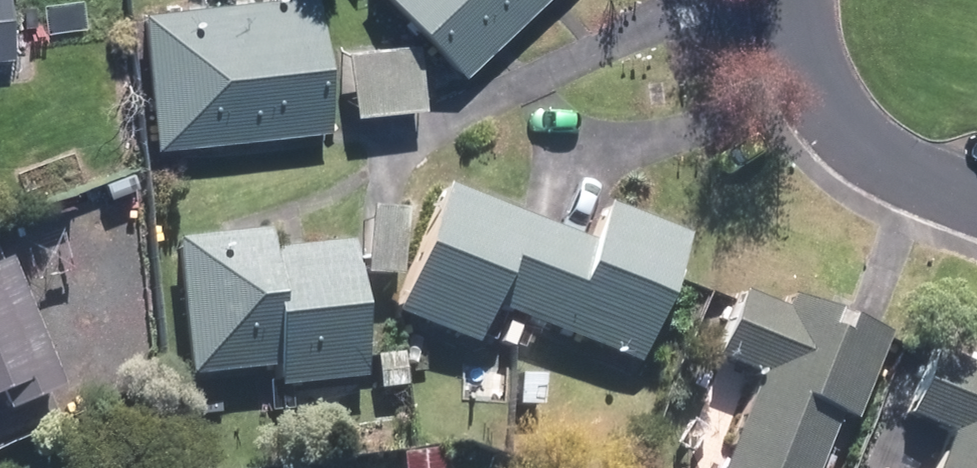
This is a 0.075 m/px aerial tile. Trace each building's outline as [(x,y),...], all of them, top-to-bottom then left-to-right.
[(10,55),(5,0),(0,0),(0,56),(10,55)] [(157,145),(326,129),(313,0),(255,0),(143,12),(157,145)] [(462,75),(540,0),(389,0),(462,75)] [(347,51),(353,113),(417,107),(411,45),(347,51)] [(526,322),(562,237),(450,189),(398,312),(475,345),(491,306),(526,322)] [(562,237),(526,322),(513,351),(534,360),(549,327),(635,364),(688,237),(607,203),(588,247),(562,237)] [(361,275),(397,278),(402,212),(367,208),(361,275)] [(277,366),(278,384),(361,377),(349,240),(265,248),(264,234),(178,242),(190,374),(277,366)] [(7,412),(62,389),(6,258),(0,261),(0,399),(7,412)] [(836,414),(853,421),(887,337),(847,320),(840,337),(823,331),(831,314),(788,297),(782,311),(742,296),(716,359),(758,376),(721,467),(815,467),(836,414)] [(976,371),(933,354),(910,417),(950,433),(936,467),(976,467),(976,368),(976,371)] [(376,366),(378,397),(404,395),(402,364),(376,366)] [(402,467),(440,467),(437,447),(400,454),(402,467)] [(571,467),(550,460),(547,467),(571,467)]
